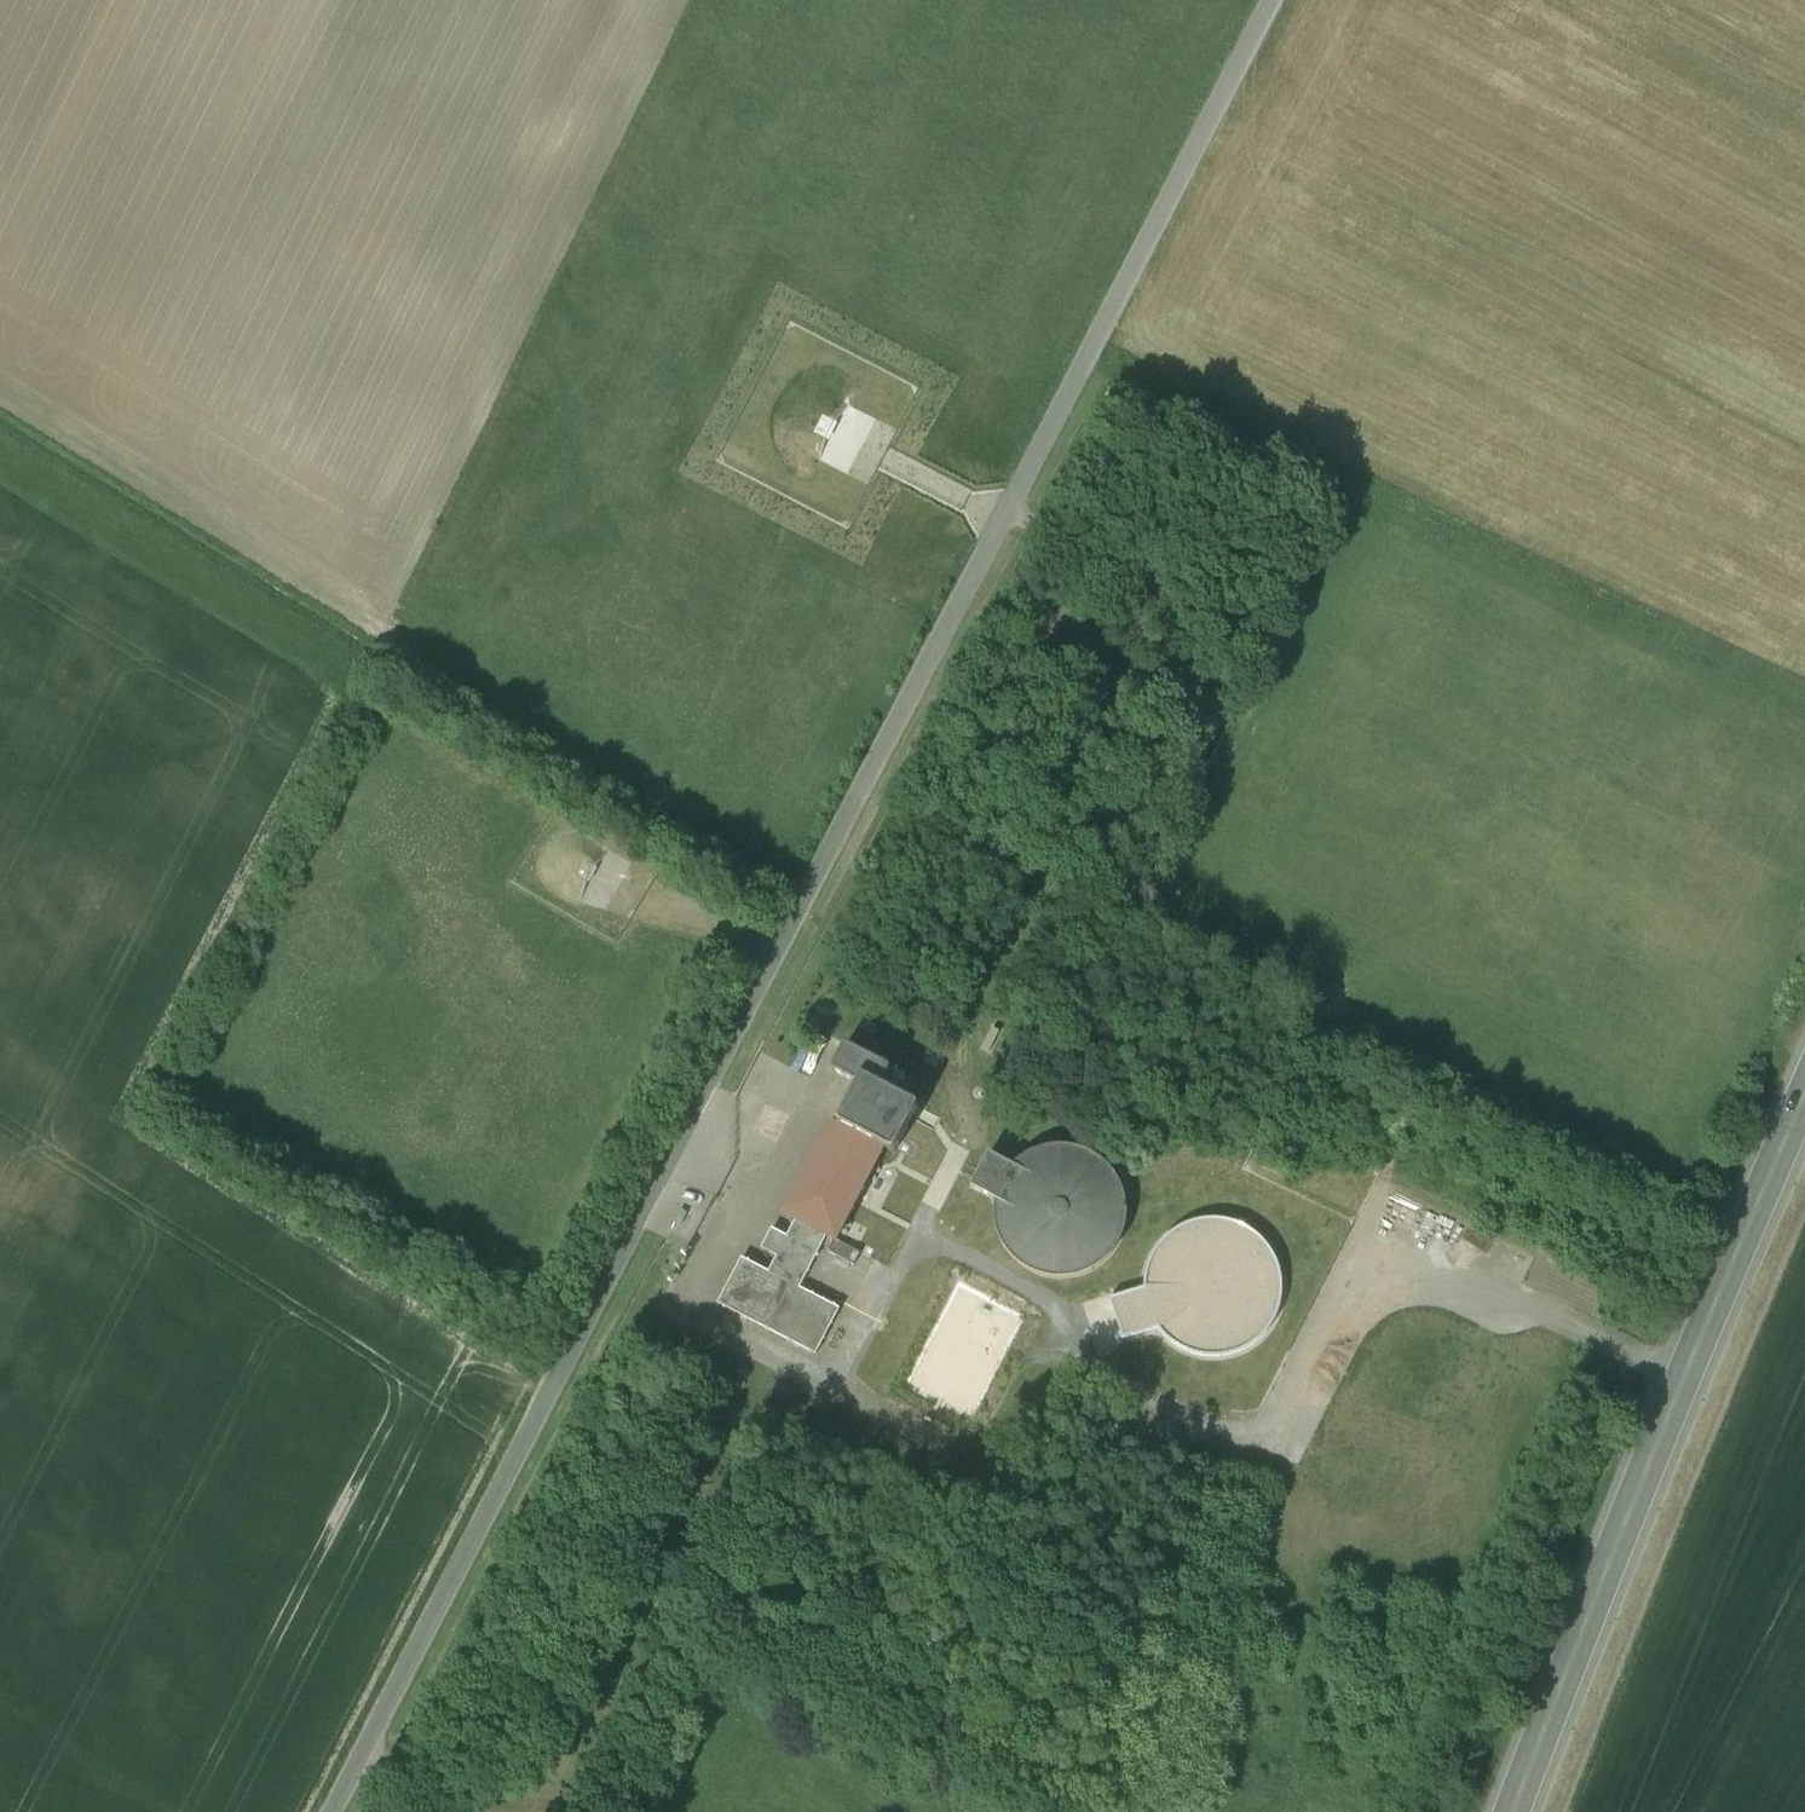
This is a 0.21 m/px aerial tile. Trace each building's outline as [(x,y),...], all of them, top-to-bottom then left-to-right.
[(885,1151),(891,1154),(896,1153),(919,1108),(918,1104),(884,1087),(892,1071),(891,1068),(848,1046),(845,1047),(833,1071),(834,1076),(856,1088),(838,1123),(840,1128),(885,1151)] [(839,1242),(885,1151),(840,1128),(832,1124),(786,1215),(797,1221),(827,1236),(839,1242)] [(1018,1160),(1013,1165),(990,1153),(974,1187),(996,1198),(995,1204),(994,1211),(995,1220),(996,1226),(999,1236),(1003,1243),(1007,1249),(1014,1258),(1021,1264),(1029,1269),(1036,1273),(1045,1275),(1054,1277),(1070,1277),(1082,1274),(1092,1269),(1103,1262),(1112,1252),(1117,1246),(1122,1237),(1124,1232),(1127,1221),(1127,1210),(1126,1200),(1125,1192),(1122,1185),(1119,1178),(1114,1171),(1110,1166),(1106,1162),(1101,1158),(1095,1153),(1088,1150),(1082,1148),(1071,1145),(1067,1144),(1051,1145),(1042,1147),(1035,1149),(1029,1152),(1023,1155),(1018,1160)] [(778,1257),(770,1273),(801,1289),(827,1236),(797,1221),(789,1236),(782,1233),(771,1254),(778,1257)] [(863,1254),(839,1242),(831,1256),(855,1269),(863,1254)] [(840,1309),(801,1289),(770,1273),(742,1259),(719,1304),(816,1355),(840,1309)] [(1016,1318),(955,1287),(905,1386),(967,1416),(1016,1318)]
